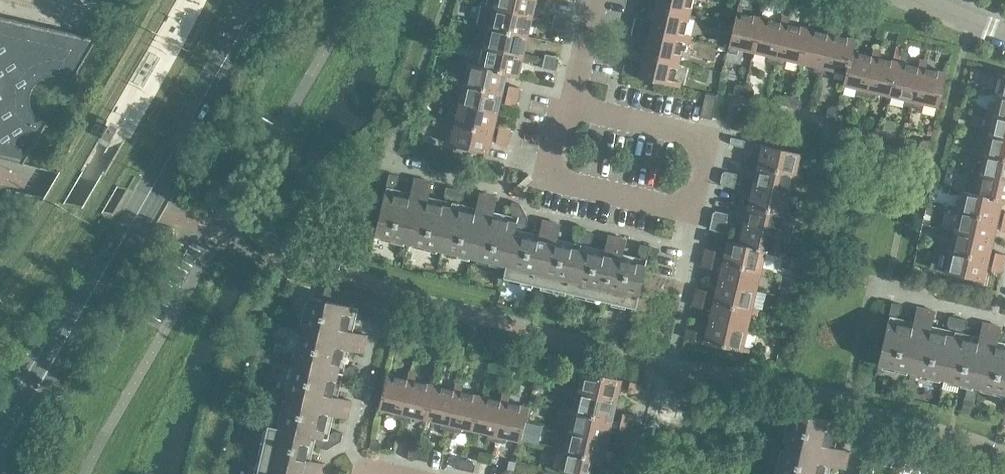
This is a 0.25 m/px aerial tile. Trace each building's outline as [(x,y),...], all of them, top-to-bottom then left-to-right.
[(536,0),(495,0),(494,7),(532,16),(536,0)] [(656,7),(689,14),(692,0),(657,0),(656,7)] [(753,51),(761,17),(741,13),(743,7),(738,5),(727,52),(731,53),(739,48),(753,51)] [(528,35),(532,16),(494,7),(490,23),(484,22),(483,25),(528,35)] [(685,34),(689,14),(656,7),(652,21),(648,23),(646,20),(647,20),(635,17),(633,26),(690,39),(691,35),(685,34)] [(554,14),(553,21),(567,24),(568,19),(567,16),(554,14)] [(23,163),(22,163),(24,164),(48,122),(47,121),(43,127),(41,126),(35,122),(29,116),(26,109),(24,101),(25,93),(27,85),(32,79),(38,74),(45,70),(53,69),(61,70),(69,72),(74,76),(70,82),(71,83),(104,27),(103,27),(96,38),(0,16),(0,157),(23,163)] [(775,63),(786,17),(782,16),(780,22),(761,17),(753,51),(768,55),(772,62),(775,63)] [(800,62),(808,28),(788,24),(790,17),(786,17),(775,63),(778,64),(785,59),(800,62)] [(566,29),(567,24),(553,21),(551,28),(563,31),(566,29)] [(523,56),(528,35),(483,25),(482,29),(488,30),(485,47),(523,56)] [(689,43),(690,39),(633,26),(631,35),(642,37),(643,36),(646,35),(648,38),(645,54),(679,61),(683,41),(689,43)] [(822,74),(833,27),(829,26),(827,33),(808,28),(800,62),(814,66),(819,73),(822,74)] [(845,85),(853,51),(856,39),(835,34),(836,28),(833,27),(822,74),(824,74),(832,70),(846,73),(843,84),(845,85)] [(518,76),(523,56),(485,47),(480,66),(480,67),(506,74),(518,76)] [(866,96),(877,50),(873,49),(871,55),(853,51),(845,85),(858,88),(863,95),(866,96)] [(891,95),(899,62),(879,57),(881,51),(877,50),(866,96),(868,97),(876,92),(891,95)] [(545,54),(543,61),(558,64),(559,59),(557,56),(545,54)] [(674,81),(679,61),(645,54),(642,68),(638,70),(635,67),(636,67),(624,64),(622,73),(679,87),(680,82),(674,81)] [(502,92),(506,74),(480,67),(480,66),(469,63),(469,61),(463,59),(462,63),(468,65),(464,80),(458,79),(457,82),(502,92)] [(913,107),(923,61),(919,60),(918,66),(899,62),(891,95),(905,98),(910,106),(913,107)] [(557,69),(558,64),(543,61),(542,67),(554,70),(557,69)] [(927,61),(923,61),(913,107),(915,108),(923,103),(938,106),(946,72),(926,68),(927,61)] [(998,94),(1004,96),(1004,74),(996,72),(995,76),(1002,78),(998,94)] [(497,113),(502,92),(457,82),(456,86),(463,87),(459,104),(497,113)] [(509,84),(507,93),(518,96),(520,87),(509,84)] [(745,86),(745,85),(739,84),(735,86),(733,93),(743,96),(745,86)] [(752,87),(745,86),(743,96),(753,98),(755,91),(752,87)] [(515,105),(518,96),(507,93),(504,102),(515,105)] [(717,96),(706,94),(700,116),(712,119),(717,96)] [(998,94),(994,111),(988,109),(987,113),(1004,117),(1004,96),(998,94)] [(781,97),(780,104),(789,106),(792,96),(785,95),(781,97)] [(799,98),(792,96),(789,106),(799,109),(801,101),(799,98)] [(493,132),(497,113),(459,104),(455,120),(449,118),(448,121),(493,132)] [(828,108),(826,115),(837,117),(839,107),(832,106),(828,108)] [(987,113),(986,116),(992,118),(989,134),(1004,138),(1004,117),(987,113)] [(842,120),(835,119),(833,128),(843,131),(844,124),(842,120)] [(488,153),(493,132),(448,121),(447,125),(453,127),(449,144),(488,153)] [(508,136),(510,127),(500,124),(497,133),(508,136)] [(883,130),(882,130),(876,128),(872,130),(871,137),(881,140),(883,130)] [(889,131),(883,130),(881,140),(890,142),(892,135),(889,131)] [(506,145),(508,136),(497,133),(495,142),(506,145)] [(900,133),(897,143),(904,145),(907,134),(900,133)] [(989,134),(985,151),(979,149),(978,152),(1004,159),(1004,138),(989,134)] [(731,137),(730,142),(731,145),(744,147),(745,140),(731,137)] [(920,141),(918,148),(928,150),(931,141),(924,139),(920,141)] [(762,144),(757,165),(802,175),(803,172),(797,170),(801,153),(762,144)] [(978,152),(977,156),(983,157),(979,174),(1004,181),(1004,159),(978,152)] [(802,179),(802,175),(757,165),(752,185),(791,194),(795,177),(802,179)] [(726,171),(722,173),(721,178),(736,181),(738,174),(726,171)] [(375,235),(441,250),(452,202),(455,189),(446,187),(444,195),(448,201),(429,196),(432,182),(414,178),(411,192),(392,188),(397,184),(399,176),(389,173),(386,187),(375,235)] [(979,174),(975,193),(964,190),(964,187),(957,186),(956,190),(963,192),(1002,201),(1004,202),(1004,181),(979,174)] [(734,188),(736,181),(721,178),(721,182),(722,185),(734,188)] [(787,210),(791,194),(752,185),(748,205),(793,215),(794,212),(787,210)] [(441,250),(506,265),(507,266),(516,229),(520,230),(526,227),(528,218),(520,204),(512,202),(510,210),(514,216),(494,211),(497,198),(479,193),(476,207),(457,203),(463,199),(464,191),(455,189),(452,202),(441,250)] [(997,220),(1002,201),(963,192),(959,207),(953,206),(952,210),(997,220)] [(792,219),(793,215),(748,205),(743,225),(782,234),(786,217),(792,219)] [(993,240),(997,220),(952,210),(951,213),(957,214),(954,231),(993,240)] [(716,211),(713,213),(712,218),(727,221),(729,214),(716,211)] [(733,222),(727,221),(712,218),(710,229),(730,234),(733,222)] [(503,277),(570,293),(580,249),(581,244),(584,231),(575,229),(573,238),(577,243),(557,238),(560,224),(542,220),(539,234),(520,230),(516,229),(507,266),(506,265),(503,277)] [(778,250),(782,234),(743,225),(739,243),(784,254),(784,251),(778,250)] [(570,293),(636,308),(647,259),(650,246),(640,244),(638,252),(642,258),(623,254),(626,239),(608,235),(605,249),(586,245),(591,242),(593,233),(584,231),(581,244),(580,249),(570,293)] [(988,260),(993,240),(954,231),(950,247),(944,246),(943,250),(988,260)] [(784,254),(739,243),(727,241),(723,262),(768,272),(769,269),(762,267),(766,252),(783,256),(784,254)] [(716,251),(705,248),(703,257),(714,260),(716,251)] [(983,281),(988,260),(943,250),(942,253),(948,254),(945,272),(983,281)] [(1004,254),(995,252),(993,261),(1004,264),(1004,257),(1004,254)] [(712,269),(714,260),(703,257),(701,266),(712,269)] [(1001,273),(1004,264),(993,261),(991,270),(1001,273)] [(767,276),(768,272),(723,262),(718,281),(757,290),(760,274),(767,276)] [(753,307),(757,290),(718,281),(713,301),(759,312),(759,308),(753,307)] [(310,296),(295,362),(343,374),(356,376),(358,367),(350,365),(344,369),(349,350),(362,353),(367,335),(353,332),(357,312),(361,318),(369,320),(373,302),(370,296),(326,286),(323,299),(310,296)] [(707,290),(696,288),(694,297),(705,299),(707,290)] [(703,308),(705,299),(694,297),(692,306),(703,308)] [(758,315),(759,312),(713,301),(709,321),(747,330),(751,314),(758,315)] [(887,321),(878,364),(944,379),(954,336),(955,331),(958,318),(949,316),(947,324),(950,330),(932,325),(935,311),(917,307),(913,321),(894,317),(900,313),(902,305),(892,303),(887,321)] [(944,379),(1004,393),(1004,342),(997,341),(1000,326),(982,322),(979,336),(960,332),(965,328),(967,320),(958,318),(955,331),(954,336),(944,379)] [(597,327),(605,328),(607,320),(599,319),(597,327)] [(744,347),(747,330),(709,321),(704,342),(749,353),(750,348),(744,347)] [(698,331),(687,328),(685,338),(695,340),(698,331)] [(443,354),(441,364),(448,366),(451,356),(443,354)] [(295,362),(280,427),(279,428),(338,442),(341,440),(343,433),(335,431),(329,435),(334,415),(347,419),(352,400),(338,397),(342,378),(346,384),(354,386),(356,376),(343,374),(295,362)] [(621,379),(576,369),(575,373),(581,375),(578,391),(616,400),(621,379)] [(401,419),(412,373),(408,372),(406,379),(386,374),(378,408),(394,411),(399,419),(401,419)] [(426,419),(434,385),(414,381),(416,374),(412,373),(401,419),(404,420),(412,415),(426,419)] [(639,393),(641,384),(630,381),(628,390),(639,393)] [(448,430),(459,384),(455,383),(453,390),(434,385),(426,419),(440,422),(445,430),(448,430)] [(473,429),(480,396),(461,391),(462,385),(459,384),(448,430),(451,431),(458,426),(473,429)] [(612,421),(612,420),(616,400),(578,391),(574,408),(568,406),(567,410),(612,421)] [(495,441),(506,395),(502,394),(500,401),(480,396),(473,429),(487,433),(492,440),(495,441)] [(509,396),(506,395),(495,441),(498,442),(505,437),(520,441),(525,421),(528,407),(508,402),(509,396)] [(629,434),(631,425),(620,422),(612,420),(612,421),(567,410),(566,413),(572,415),(568,431),(607,440),(610,429),(629,434)] [(778,473),(829,473),(831,465),(845,468),(849,450),(835,447),(839,428),(843,434),(851,436),(854,426),(792,412),(778,473)] [(631,425),(633,416),(622,413),(620,422),(631,425)] [(257,473),(322,473),(325,463),(311,460),(315,441),(319,447),(326,449),(338,442),(279,428),(280,427),(268,425),(257,473)] [(602,460),(607,440),(568,431),(565,447),(558,446),(557,450),(602,460)] [(378,440),(372,438),(369,448),(379,450),(381,443),(378,440)] [(417,459),(419,449),(412,447),(408,450),(407,457),(417,459)] [(425,450),(419,449),(417,459),(426,461),(428,454),(425,450)] [(602,460),(557,450),(557,453),(563,454),(559,472),(569,473),(599,473),(602,460)] [(622,464),(624,455),(613,453),(611,462),(622,464)] [(463,470),(465,460),(459,458),(455,460),(453,467),(463,470)] [(472,461),(465,460),(463,470),(473,472),(475,465),(472,461)] [(620,473),(622,464),(611,462),(609,471),(620,473)]
